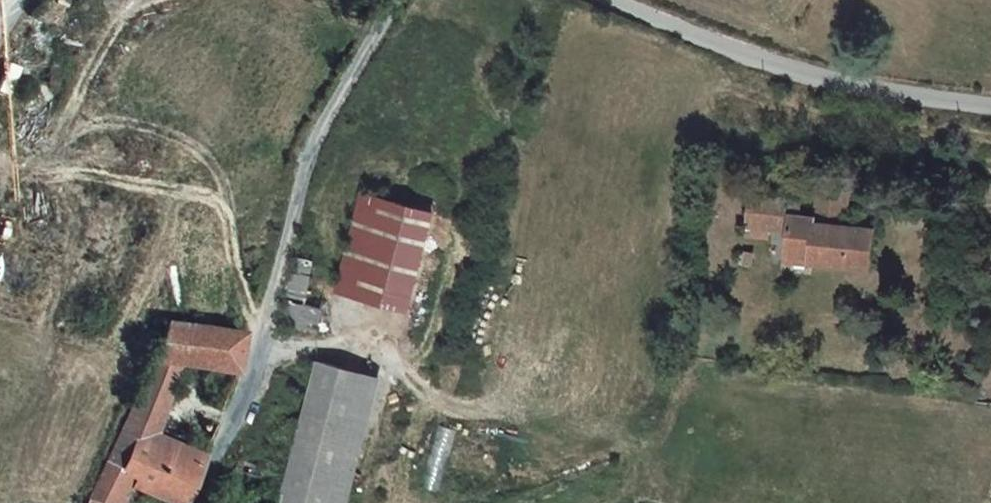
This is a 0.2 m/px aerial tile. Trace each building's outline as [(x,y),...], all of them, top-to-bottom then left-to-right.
[(371,223),(348,319),(421,337),(444,240),(371,223)] [(857,306),(859,311),(922,317),(924,298),(925,279),(902,277),(872,274),(856,272),(858,258),(805,251),(801,279),(842,287),(840,305),(857,306)] [(335,276),(312,272),(297,352),(338,360),(343,329),(326,326),(335,276)] [(857,306),(840,305),(839,317),(856,319),(859,311),(857,306)] [(175,353),(157,395),(204,408),(246,418),(252,398),(258,379),(175,353)] [(327,394),(299,502),(350,502),(375,407),(327,394)] [(173,472),(204,408),(157,395),(132,454),(173,472)] [(132,454),(110,502),(206,502),(213,489),(173,472),(132,454)]
